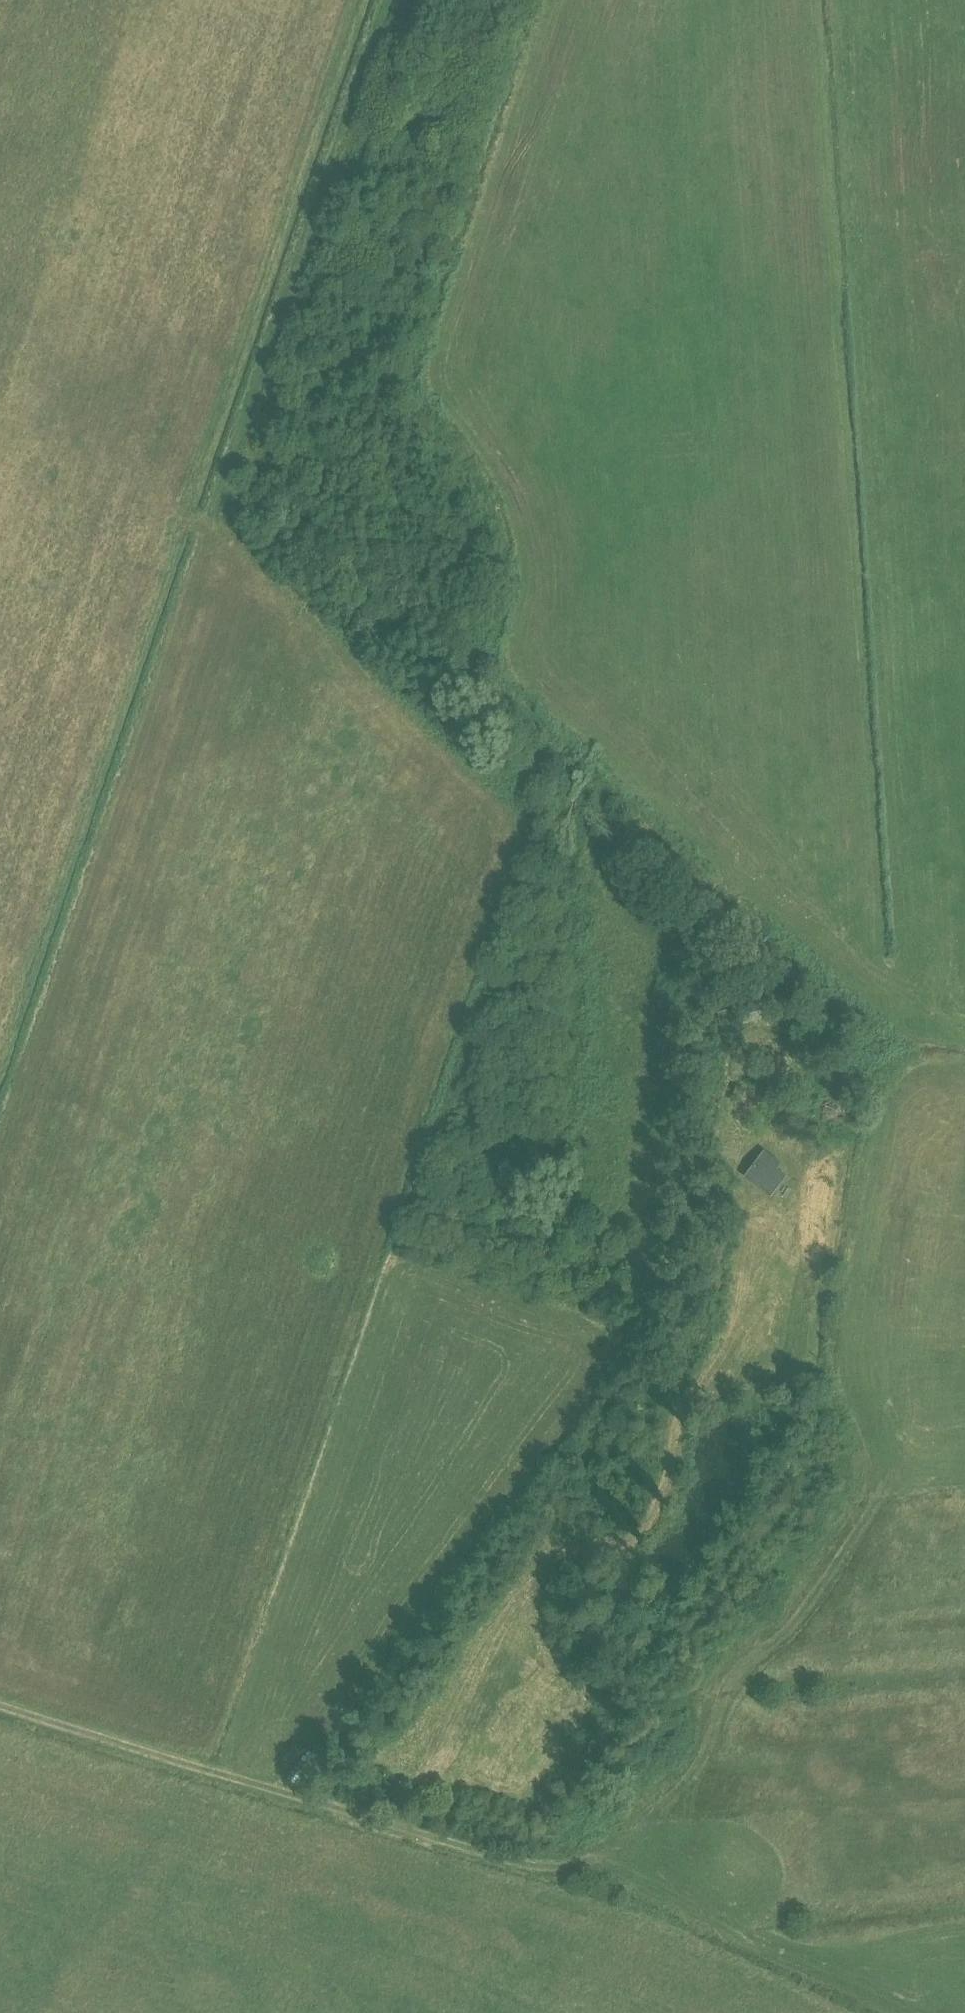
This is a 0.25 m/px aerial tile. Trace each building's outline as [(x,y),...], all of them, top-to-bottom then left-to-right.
[(763,1149),(743,1176),(767,1194),(783,1174),(776,1168),(781,1162),(763,1149)]
